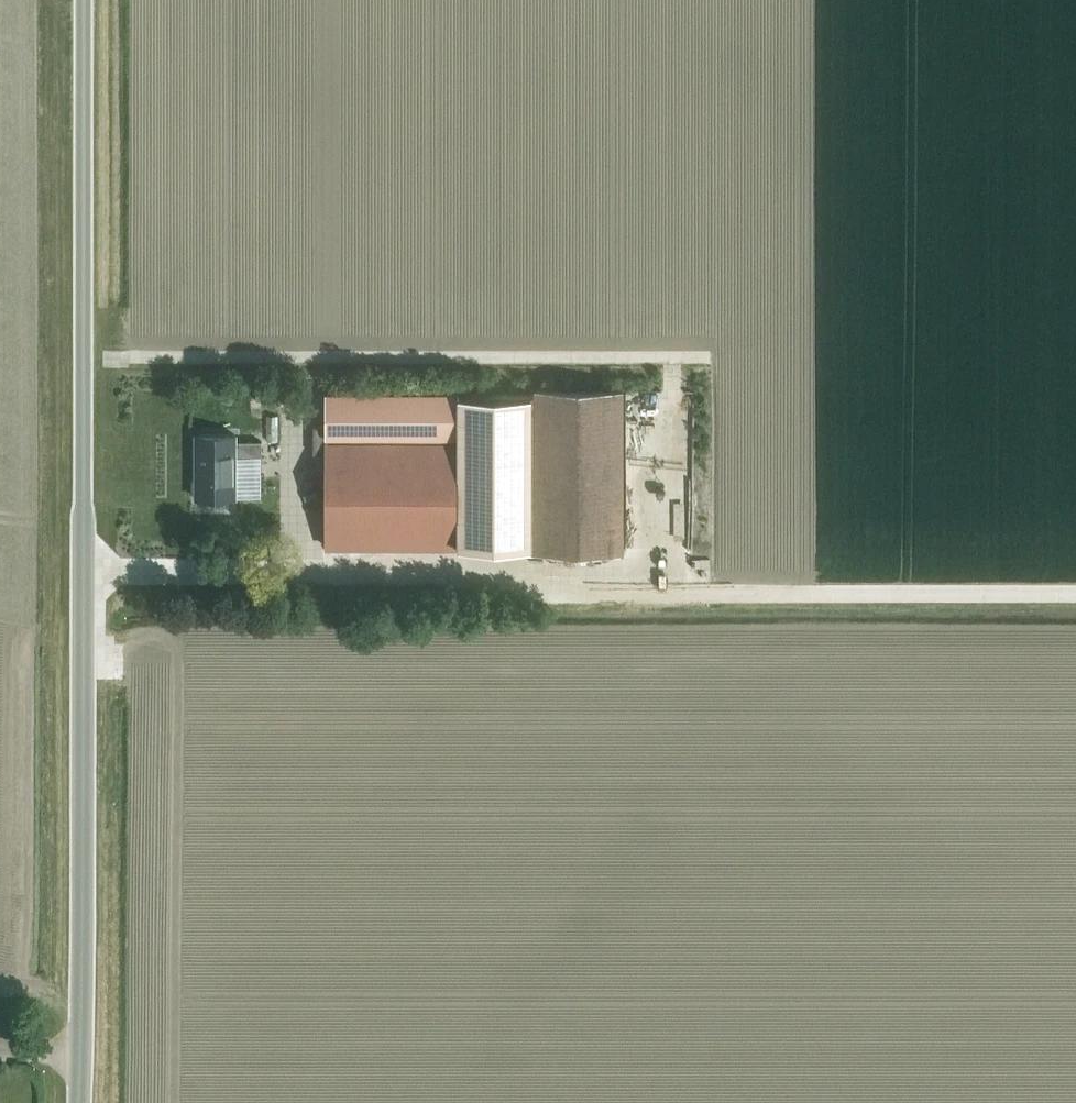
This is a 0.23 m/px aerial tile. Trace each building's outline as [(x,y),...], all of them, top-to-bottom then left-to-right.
[(624,393),(535,393),(535,548),(623,548),(624,393)] [(327,394),(327,438),(455,438),(456,395),(327,394)] [(261,456),(261,441),(234,441),(234,434),(196,434),(196,498),(234,498),(234,456),(261,456)] [(455,547),(455,438),(327,438),(326,547),(455,547)]
